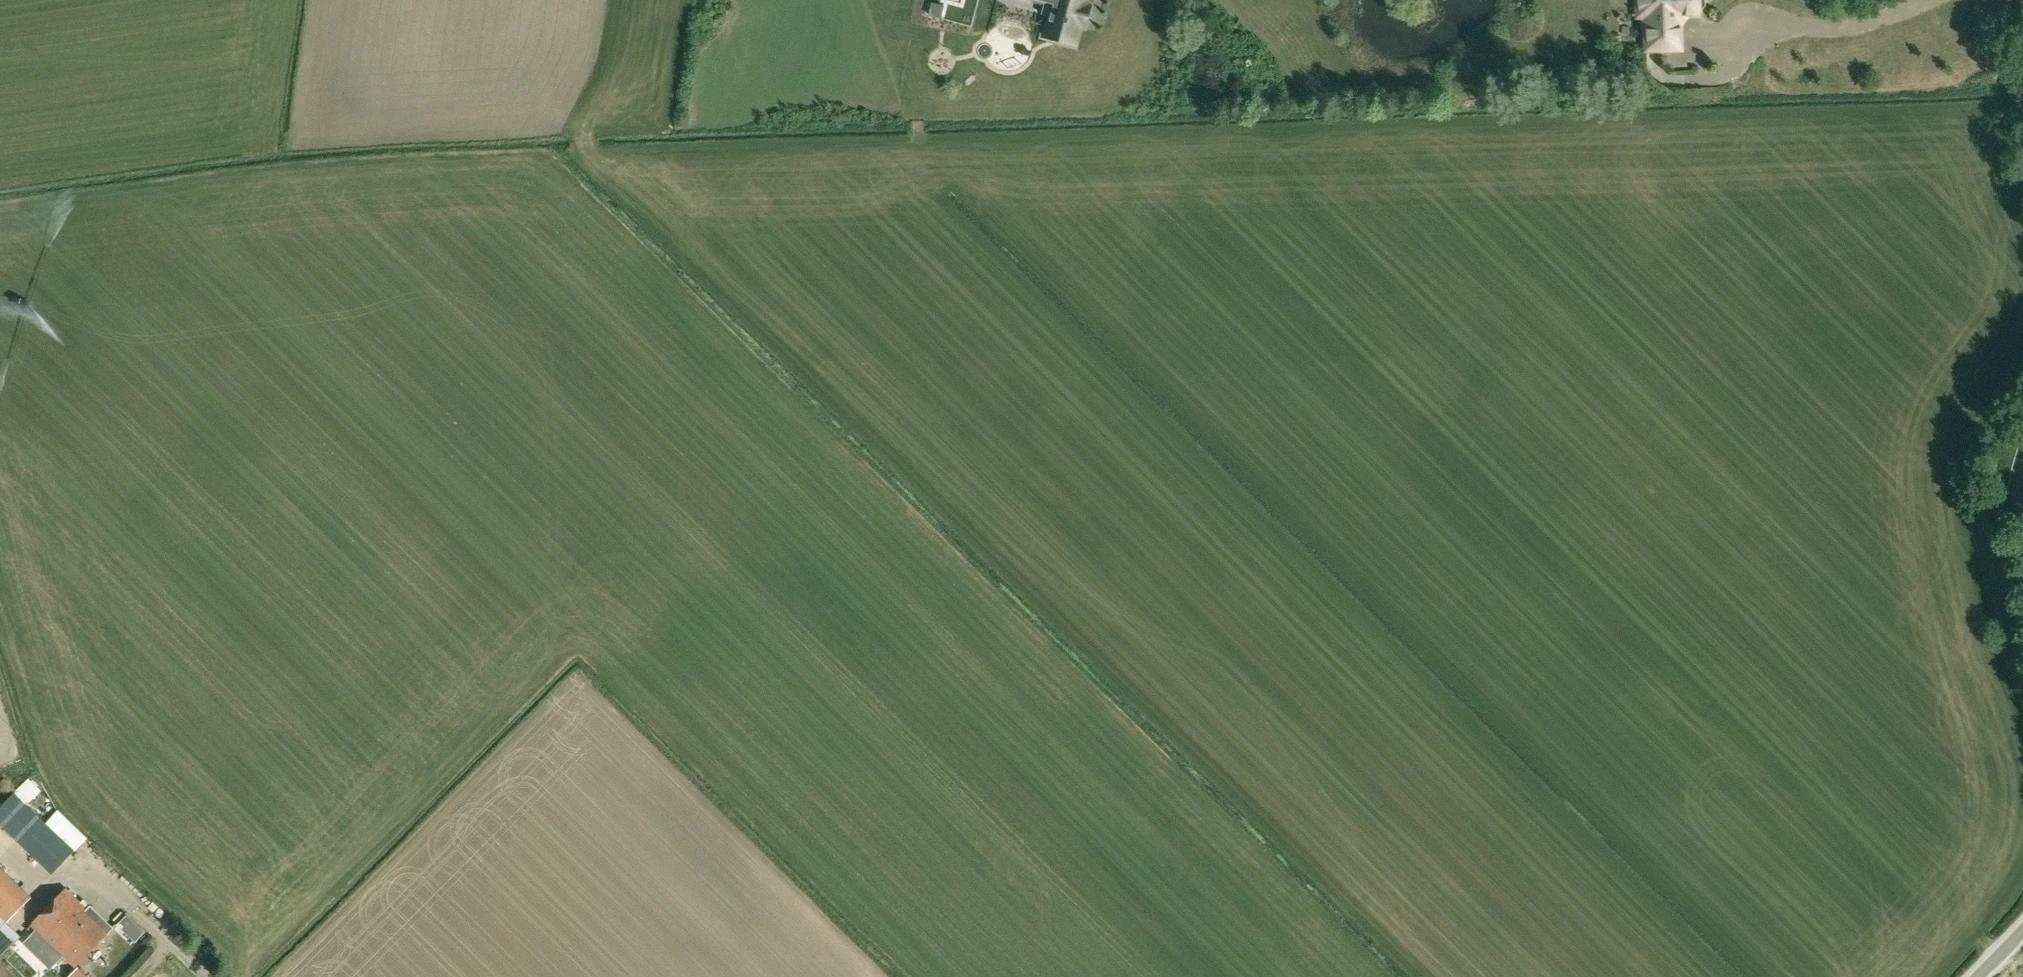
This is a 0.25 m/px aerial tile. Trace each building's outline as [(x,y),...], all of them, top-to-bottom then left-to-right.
[(1044,5),(1041,14),(1050,17),(1045,37),(1074,45),(1080,24),(1085,26),(1090,7),(1085,6),(1086,0),(1024,0),(1044,5)] [(1680,25),(1680,20),(1678,19),(1683,14),(1684,15),(1698,15),(1698,16),(1699,16),(1699,9),(1702,9),(1704,6),(1704,0),(1637,0),(1637,17),(1645,17),(1646,50),(1680,50),(1680,25)] [(14,793),(0,808),(0,823),(53,874),(75,851),(27,804),(40,791),(28,779),(14,793)] [(32,897),(0,867),(0,958),(16,941),(2,927),(32,897)] [(75,966),(113,928),(92,907),(88,910),(67,889),(32,924),(75,966)] [(78,967),(68,976),(88,976),(78,967)]
